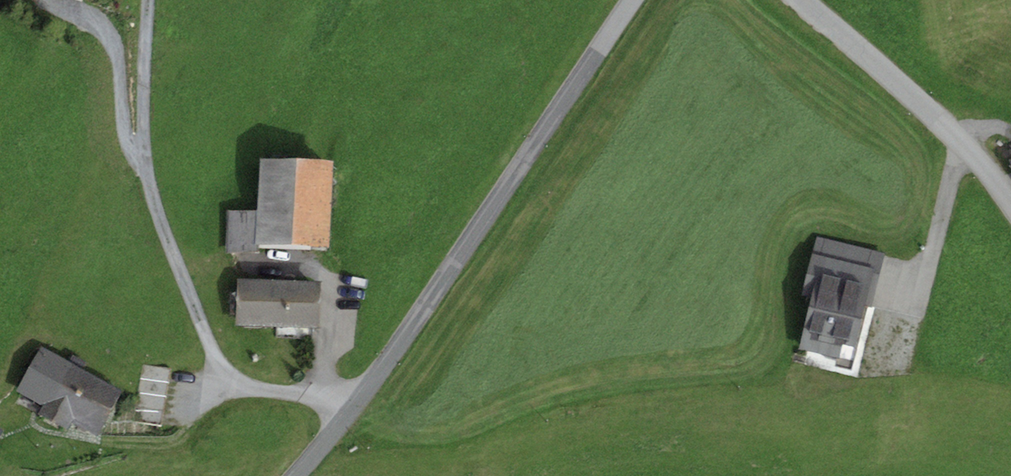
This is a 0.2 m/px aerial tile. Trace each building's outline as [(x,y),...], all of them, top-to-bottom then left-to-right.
[(258,253),(259,242),(328,246),(332,161),(260,157),(257,211),(227,210),(225,252),(258,253)] [(870,284),(876,286),(885,254),(818,237),(809,270),(870,284)] [(876,286),(870,284),(809,270),(803,293),(812,295),(799,349),(851,361),(864,306),(871,308),(876,286)] [(319,281),(237,277),(234,324),(317,328),(319,281)] [(18,390),(43,404),(38,413),(68,429),(73,420),(98,434),(121,391),(42,348),(18,390)] [(134,420),(162,424),(172,371),(144,366),(134,420)]
